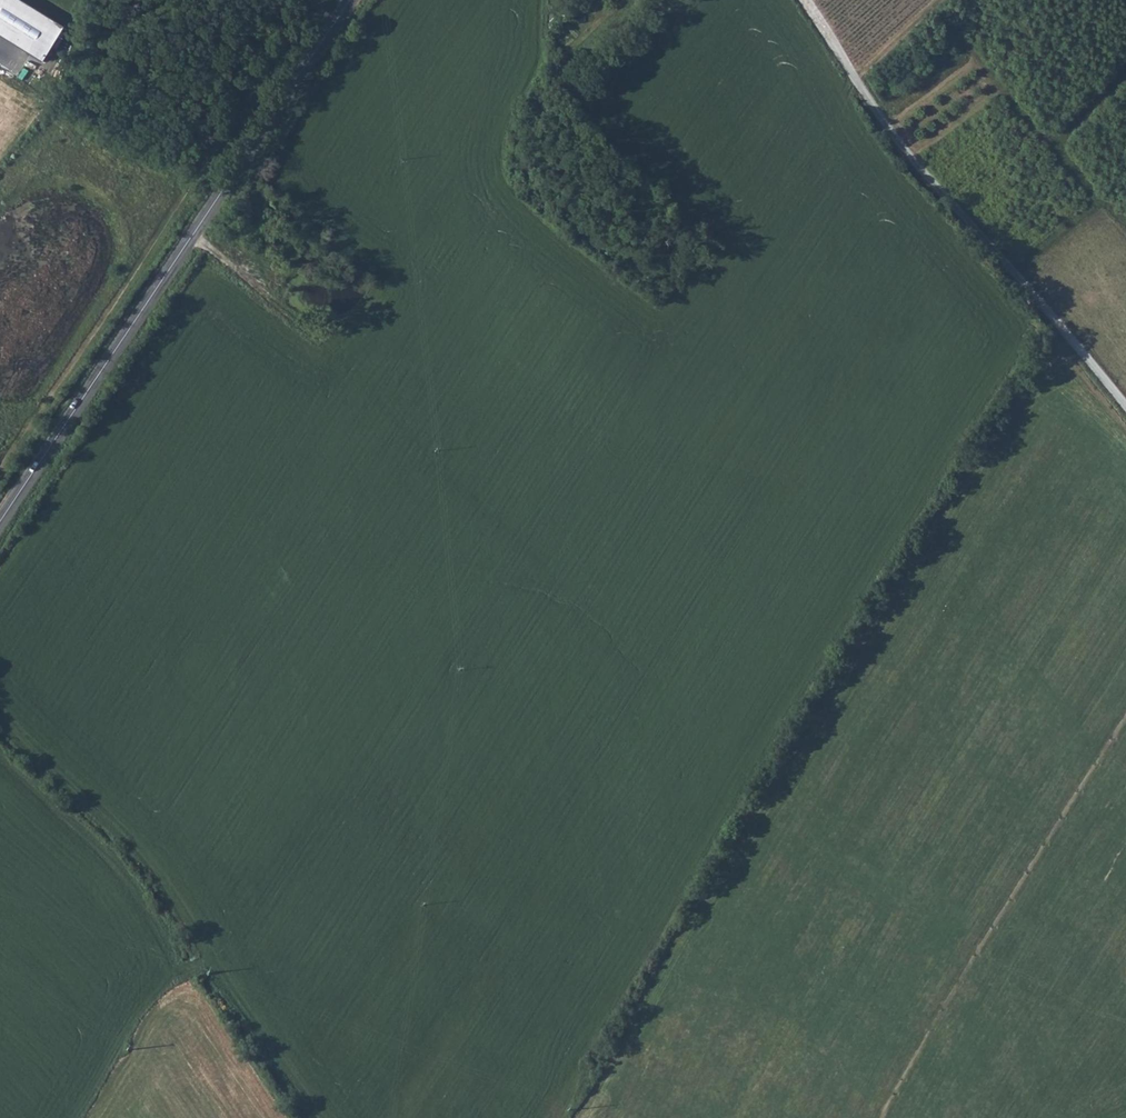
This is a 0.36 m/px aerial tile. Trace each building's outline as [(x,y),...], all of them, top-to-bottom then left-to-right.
[(41,59),(61,26),(19,0),(0,0),(0,34),(41,59)]
